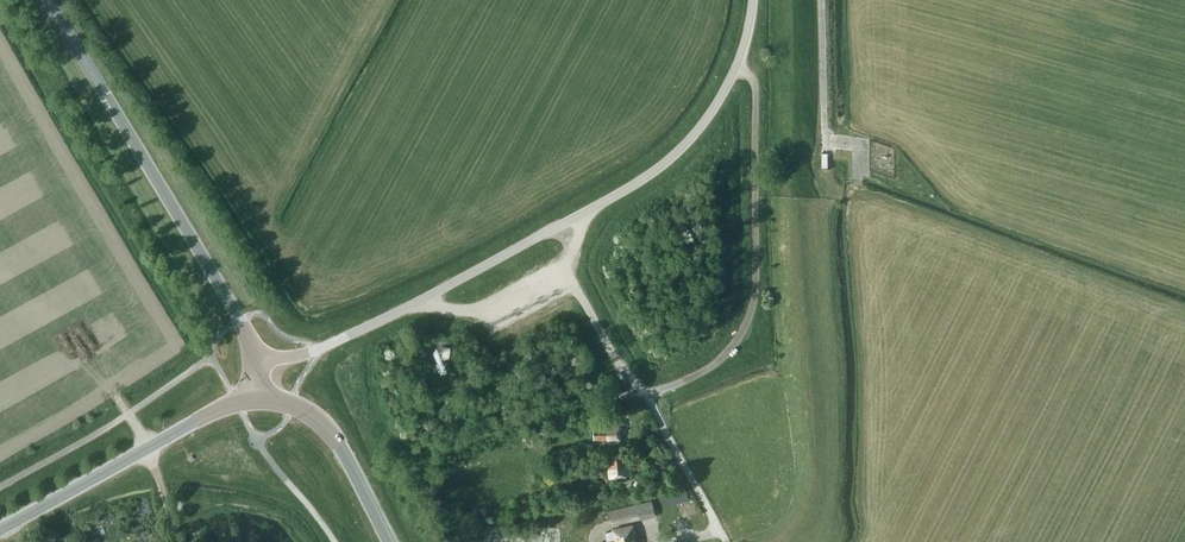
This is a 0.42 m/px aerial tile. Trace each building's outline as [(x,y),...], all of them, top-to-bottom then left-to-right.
[(505,311),(483,323),(486,330),(508,319),(505,311)] [(443,347),(442,358),(449,359),(450,348),(443,347)] [(602,443),(620,443),(620,423),(608,423),(608,428),(595,427),(595,440),(602,440),(602,443)] [(655,448),(660,457),(667,453),(661,444),(655,448)] [(609,464),(610,477),(627,476),(626,462),(623,462),(623,455),(612,456),(612,464),(609,464)] [(678,507),(694,502),(689,487),(673,492),(678,507)] [(651,500),(609,510),(611,517),(639,511),(640,515),(654,512),(651,500)] [(94,534),(110,530),(107,516),(91,520),(94,534)] [(633,524),(614,529),(617,539),(604,541),(637,541),(633,524)]
